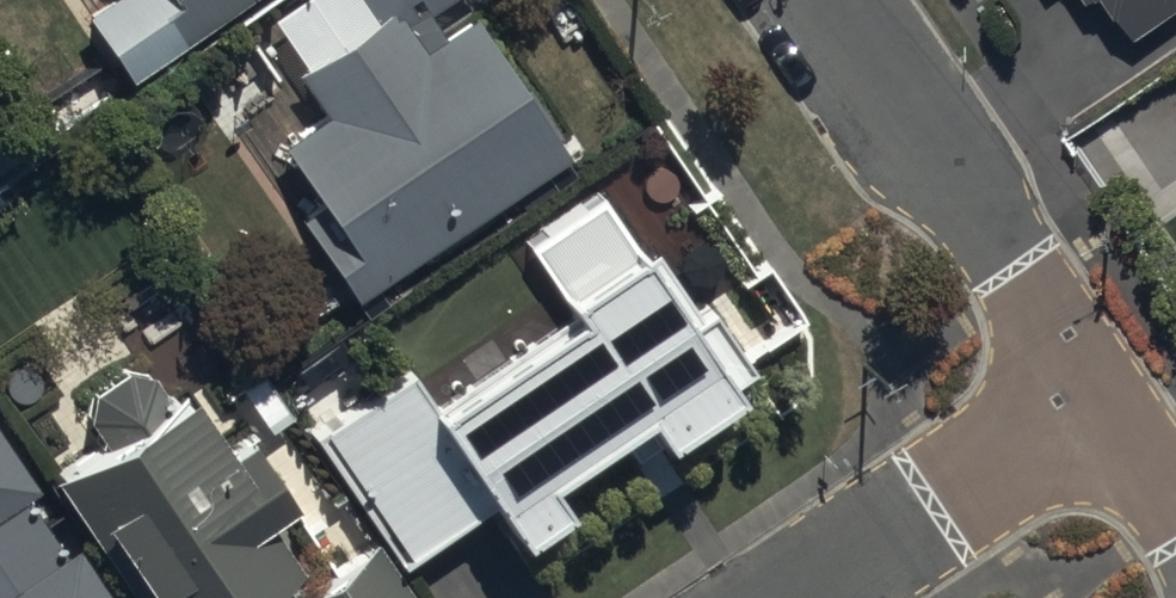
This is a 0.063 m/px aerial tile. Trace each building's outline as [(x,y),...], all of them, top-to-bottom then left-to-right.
[(275,0),(128,0),(84,29),(129,96),(197,51),(275,0)] [(376,33),(299,83),(330,130),(263,174),(361,321),(569,184),(472,37),(449,52),(437,34),(486,1),(485,0),(354,0),(376,33)] [(1135,40),(1175,12),(1175,0),(1108,0),(1135,40)] [(19,161),(0,132),(0,173),(19,161)] [(574,550),(554,520),(649,457),(666,484),(740,435),(723,409),(743,396),(662,274),(614,203),(525,262),(572,333),(445,417),(404,356),(297,427),(404,587),(500,523),(515,546),(535,576),(574,550)] [(123,597),(307,597),(175,399),(47,483),(123,597)] [(84,562),(69,572),(28,510),(44,500),(0,433),(0,597),(108,597),(84,562)] [(377,567),(330,597),(398,597),(377,567)]
